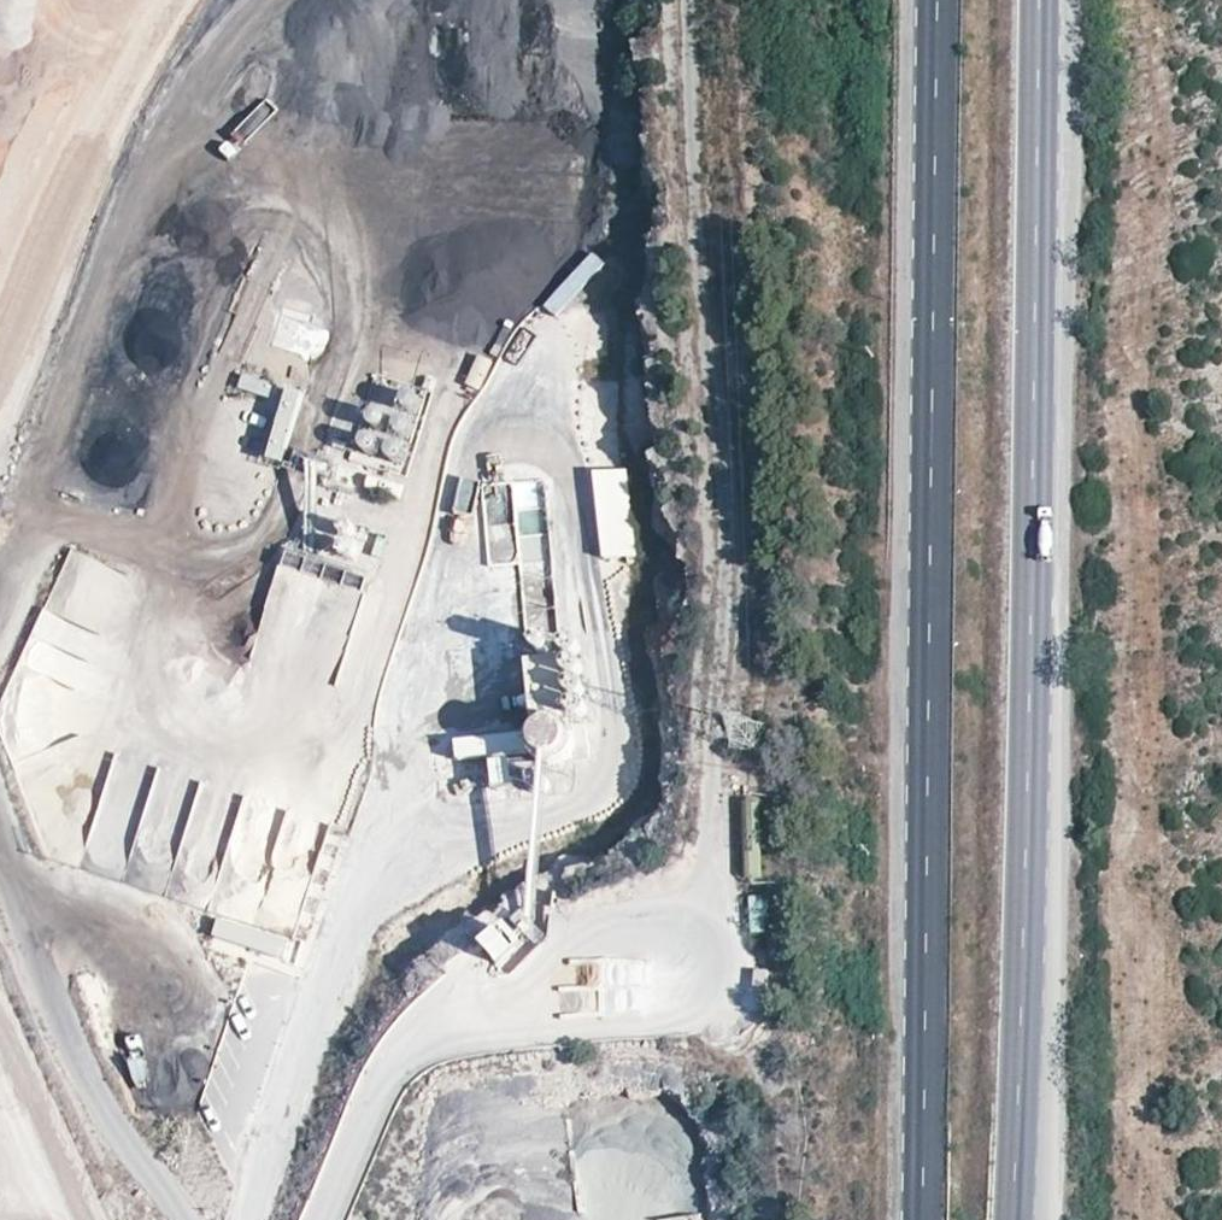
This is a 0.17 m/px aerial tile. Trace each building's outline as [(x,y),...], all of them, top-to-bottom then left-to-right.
[(559,312),(601,264),(590,254),(548,302),(559,312)] [(465,382),(479,388),(491,360),(477,354),(465,382)] [(240,374),(236,389),(269,397),(273,382),(240,374)] [(280,462),(303,391),(285,386),(263,457),(280,462)] [(631,467),(595,469),(597,557),(633,556),(631,467)] [(543,482),(520,482),(519,558),(542,559),(543,482)] [(94,657),(120,566),(64,550),(37,641),(94,657)] [(562,655),(524,657),(525,713),(563,711),(562,655)] [(488,761),(490,784),(509,782),(506,759),(488,761)] [(765,932),(766,895),(749,894),(748,932),(765,932)] [(485,959),(476,932),(495,925),(491,915),(427,938),(441,975),(485,959)] [(217,920),(210,946),(290,968),(297,942),(217,920)] [(510,923),(480,930),(488,961),(517,954),(510,923)]
